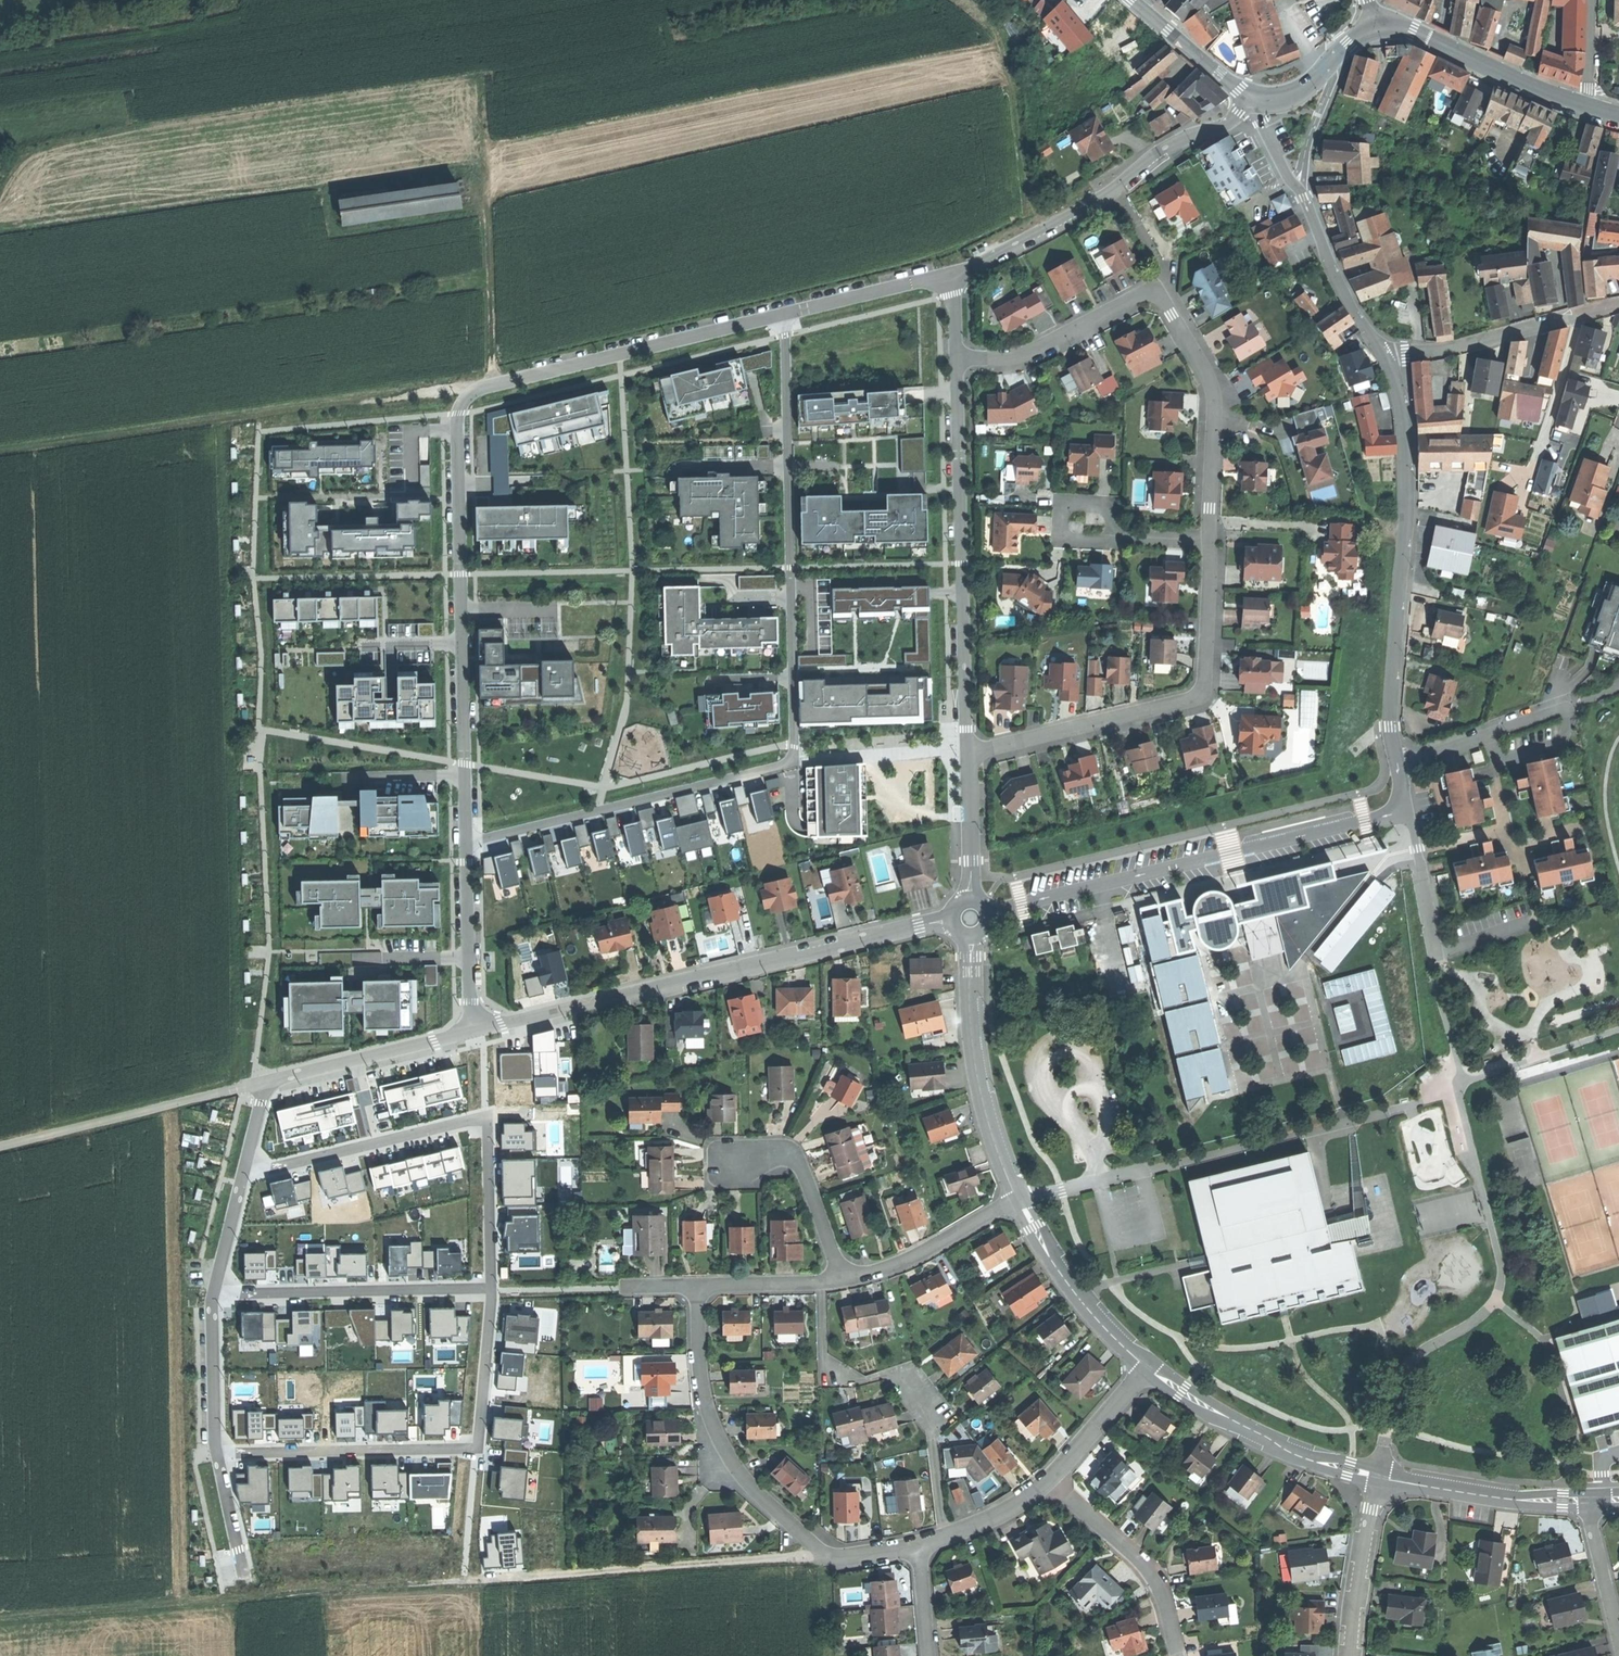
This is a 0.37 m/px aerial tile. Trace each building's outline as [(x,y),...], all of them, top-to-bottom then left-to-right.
[(1071,13),(1084,1),(1084,0),(1066,0),(1062,4),(1071,13)] [(1195,7),(1187,0),(1172,0),(1166,7),(1174,14),(1182,21),(1195,7)] [(1195,7),(1198,10),(1202,5),(1206,0),(1187,0),(1195,7)] [(1202,5),(1209,14),(1210,14),(1211,13),(1230,3),(1229,0),(1206,0),(1202,5)] [(1268,0),(1231,0),(1253,73),(1300,56),(1297,47),(1283,51),(1268,0)] [(1385,2),(1402,10),(1416,17),(1425,0),(1387,0),(1385,2)] [(1418,17),(1430,24),(1439,0),(1427,0),(1418,17)] [(1476,2),(1460,0),(1459,0),(1452,34),(1460,38),(1470,43),(1474,12),(1476,2)] [(1550,0),(1548,0),(1537,0),(1528,53),(1527,54),(1540,56),(1550,0)] [(1070,14),(1071,13),(1062,4),(1061,3),(1045,18),(1072,52),(1092,40),(1070,14)] [(1570,3),(1569,52),(1584,53),(1585,4),(1570,3)] [(1480,44),(1490,47),(1501,12),(1483,7),(1472,42),(1480,44)] [(1194,35),(1202,46),(1218,33),(1201,11),(1185,23),(1194,35)] [(1122,21),(1119,18),(1111,28),(1114,31),(1122,21)] [(1132,36),(1150,55),(1165,42),(1145,25),(1132,36)] [(1388,58),(1405,57),(1410,46),(1387,47),(1388,58)] [(1408,78),(1423,85),(1436,58),(1423,52),(1410,46),(1405,57),(1397,73),(1408,78)] [(1114,65),(1133,86),(1142,78),(1135,69),(1144,61),(1133,48),(1124,56),(1114,65)] [(1147,64),(1157,76),(1159,74),(1167,67),(1174,59),(1169,54),(1165,49),(1147,64)] [(1506,59),(1515,64),(1520,55),(1518,55),(1510,50),(1506,59)] [(1523,67),(1527,54),(1528,53),(1520,51),(1518,55),(1520,55),(1515,64),(1523,67)] [(1569,52),(1568,63),(1581,67),(1581,68),(1583,69),(1584,53),(1569,52)] [(1539,75),(1550,79),(1557,59),(1543,54),(1539,75)] [(1346,94),(1369,100),(1379,64),(1368,61),(1356,58),(1346,94)] [(1562,83),(1577,88),(1581,68),(1581,67),(1568,63),(1557,59),(1550,79),(1562,83)] [(1430,76),(1462,91),(1470,75),(1454,67),(1438,60),(1430,76)] [(1171,71),(1167,67),(1159,74),(1163,78),(1171,71)] [(1189,97),(1196,91),(1207,81),(1197,70),(1179,87),(1189,97)] [(1380,112),(1390,116),(1408,78),(1397,73),(1380,112)] [(1147,83),(1142,78),(1133,86),(1123,95),(1128,100),(1147,83)] [(1405,123),(1423,85),(1408,78),(1390,116),(1405,123)] [(1206,99),(1207,97),(1218,89),(1213,84),(1208,80),(1207,81),(1196,91),(1206,99)] [(1144,99),(1153,109),(1172,91),(1163,81),(1144,99)] [(1179,87),(1165,100),(1192,120),(1205,113),(1197,106),(1189,97),(1179,87)] [(1458,108),(1473,115),(1483,94),(1476,90),(1468,87),(1458,108)] [(1495,119),(1530,135),(1542,109),(1524,100),(1496,88),(1487,114),(1495,119)] [(1207,97),(1210,99),(1217,105),(1228,97),(1218,89),(1207,97)] [(1210,99),(1197,106),(1205,113),(1217,105),(1210,99)] [(1470,120),(1473,115),(1458,108),(1455,113),(1467,119),(1470,120)] [(1558,116),(1542,109),(1530,135),(1513,174),(1527,180),(1558,116)] [(1484,142),(1495,119),(1487,114),(1475,138),(1484,142)] [(1150,122),(1157,132),(1167,126),(1160,116),(1153,121),(1151,122),(1150,122)] [(1095,119),(1070,134),(1083,154),(1087,152),(1092,161),(1107,152),(1102,143),(1108,140),(1102,131),(1095,119)] [(1594,127),(1588,125),(1581,152),(1590,155),(1596,156),(1603,129),(1594,127)] [(1362,140),(1374,142),(1375,136),(1363,134),(1362,140)] [(1228,209),(1261,190),(1253,177),(1248,170),(1245,164),(1241,157),(1237,150),(1229,137),(1197,156),(1228,209)] [(1113,149),(1108,140),(1102,143),(1107,152),(1113,149)] [(1344,143),(1325,142),(1324,150),(1323,159),(1345,161),(1344,143)] [(1369,145),(1344,143),(1345,161),(1352,162),(1353,182),(1353,185),(1372,185),(1369,145)] [(1596,184),(1612,187),(1618,157),(1610,155),(1602,154),(1596,184)] [(1592,171),(1596,156),(1590,155),(1586,169),(1592,171)] [(1588,186),(1592,171),(1586,169),(1566,164),(1562,179),(1588,186)] [(1318,186),(1344,185),(1343,175),(1317,177),(1318,186)] [(341,200),(344,224),(461,208),(458,187),(458,184),(341,200)] [(1607,196),(1612,187),(1596,184),(1594,194),(1607,196)] [(1187,186),(1163,200),(1175,220),(1181,216),(1186,217),(1192,218),(1195,224),(1206,218),(1187,186)] [(1350,186),(1318,188),(1321,201),(1335,200),(1350,200),(1350,186)] [(1273,201),(1280,214),(1293,207),(1286,194),(1273,201)] [(1603,209),(1607,196),(1594,194),(1590,213),(1597,214),(1599,214),(1601,209),(1603,209)] [(1167,225),(1175,220),(1163,200),(1155,205),(1167,225)] [(1351,210),(1350,200),(1335,200),(1344,230),(1356,226),(1351,210)] [(1354,211),(1362,236),(1389,227),(1381,202),(1354,211)] [(1601,221),(1599,232),(1595,232),(1597,218),(1596,217),(1597,214),(1590,213),(1587,236),(1596,238),(1594,250),(1617,248),(1617,246),(1618,246),(1618,224),(1601,221)] [(1258,225),(1253,228),(1272,266),(1286,259),(1280,248),(1283,247),(1306,235),(1301,225),(1297,216),(1274,227),(1262,233),(1258,225)] [(1270,219),(1258,225),(1262,233),(1274,227),(1270,219)] [(1529,244),(1565,250),(1580,252),(1583,228),(1530,220),(1529,244)] [(1344,230),(1346,235),(1356,232),(1357,231),(1356,226),(1344,230)] [(1391,235),(1389,227),(1362,236),(1364,244),(1379,239),(1391,235)] [(1346,235),(1336,238),(1338,243),(1339,249),(1359,243),(1359,242),(1358,238),(1356,232),(1346,235)] [(1391,235),(1379,239),(1384,256),(1373,259),(1377,272),(1378,276),(1400,269),(1402,268),(1400,260),(1391,235)] [(1364,244),(1361,245),(1366,261),(1373,259),(1384,256),(1379,239),(1364,244)] [(1112,282),(1124,275),(1119,266),(1116,267),(1110,256),(1122,250),(1121,248),(1118,243),(1097,254),(1112,282)] [(1119,266),(1124,275),(1132,271),(1140,267),(1136,260),(1139,259),(1130,243),(1121,248),(1122,250),(1110,256),(1116,267),(1119,266)] [(1344,260),(1346,268),(1366,261),(1361,245),(1341,251),(1344,260)] [(1289,257),(1283,247),(1280,248),(1286,259),(1289,257)] [(1565,250),(1569,283),(1583,283),(1580,252),(1565,250)] [(1516,281),(1527,280),(1524,253),(1483,258),(1483,265),(1485,276),(1485,284),(1508,282),(1516,281)] [(1141,257),(1139,259),(1136,260),(1140,267),(1145,264),(1141,257)] [(1601,261),(1602,260),(1603,274),(1618,272),(1618,257),(1600,259),(1601,261)] [(1407,258),(1400,260),(1402,268),(1400,269),(1404,281),(1411,279),(1407,258)] [(1444,260),(1417,264),(1420,285),(1430,284),(1429,273),(1445,271),(1444,260)] [(1601,261),(1585,262),(1588,297),(1605,296),(1603,274),(1602,260),(1601,261)] [(1081,261),(1057,274),(1073,303),(1083,298),(1093,292),(1085,276),(1088,274),(1081,261)] [(1549,261),(1529,265),(1537,306),(1547,304),(1558,302),(1549,261)] [(1205,305),(1213,319),(1231,308),(1223,295),(1226,293),(1217,278),(1218,278),(1211,265),(1201,271),(1200,270),(1195,273),(1193,282),(1196,287),(1197,287),(1202,294),(1201,295),(1204,300),(1206,304),(1205,305)] [(1406,285),(1404,281),(1400,269),(1378,276),(1377,272),(1351,282),(1362,302),(1384,294),(1406,285)] [(1450,307),(1445,271),(1429,273),(1430,284),(1434,309),(1450,307)] [(1528,287),(1527,280),(1516,281),(1521,305),(1523,305),(1524,311),(1535,309),(1534,303),(1532,303),(1529,286),(1528,287)] [(1583,283),(1569,283),(1571,308),(1585,305),(1583,283)] [(1502,285),(1486,289),(1493,320),(1509,316),(1502,285)] [(1043,296),(1053,312),(1062,307),(1051,287),(1041,292),(1043,296)] [(1298,298),(1312,317),(1317,313),(1304,294),(1298,298)] [(1035,322),(1053,312),(1043,296),(1030,304),(1027,299),(1002,313),(1013,332),(1017,332),(1035,322)] [(1446,341),(1454,339),(1450,307),(1434,309),(1438,342),(1446,341)] [(1318,326),(1328,340),(1341,331),(1354,322),(1349,315),(1344,308),(1318,326)] [(1233,348),(1240,360),(1265,345),(1252,324),(1248,327),(1240,314),(1225,323),(1233,336),(1232,336),(1230,344),(1233,348)] [(1344,330),(1347,336),(1361,330),(1358,324),(1344,330)] [(1596,331),(1584,327),(1576,355),(1577,355),(1583,357),(1589,358),(1597,361),(1605,334),(1596,331)] [(1551,331),(1537,388),(1544,389),(1542,397),(1550,399),(1568,328),(1551,331)] [(1347,340),(1341,331),(1328,340),(1335,349),(1347,340)] [(1124,344),(1138,370),(1140,369),(1164,356),(1165,355),(1153,333),(1141,339),(1139,336),(1131,340),(1124,344)] [(1506,373),(1521,375),(1526,342),(1512,342),(1506,373)] [(762,354),(740,359),(744,373),(765,367),(765,368),(771,367),(771,351),(762,353),(762,354)] [(1363,352),(1342,359),(1351,386),(1372,380),(1371,378),(1374,377),(1370,367),(1368,368),(1366,361),(1363,352)] [(1579,371),(1583,357),(1577,355),(1572,369),(1579,371)] [(1168,364),(1164,356),(1140,369),(1145,377),(1168,364)] [(744,373),(740,359),(740,358),(715,364),(717,370),(709,373),(699,375),(697,369),(658,378),(670,423),(694,417),(692,407),(705,404),(704,400),(741,391),(738,379),(745,377),(744,373)] [(1069,368),(1081,392),(1102,381),(1094,365),(1090,367),(1089,365),(1090,361),(1088,358),(1077,364),(1069,368)] [(1595,366),(1597,361),(1589,358),(1587,364),(1595,366)] [(1473,391),(1496,395),(1502,364),(1479,360),(1473,391)] [(1276,361),(1254,373),(1259,381),(1264,389),(1271,385),(1274,391),(1270,393),(1277,405),(1286,399),(1299,400),(1303,388),(1314,382),(1307,370),(1299,375),(1292,362),(1281,369),(1276,361)] [(1413,363),(1416,399),(1432,398),(1429,362),(1421,362),(1413,363)] [(1063,376),(1070,390),(1078,386),(1070,372),(1063,376)] [(1518,384),(1521,375),(1506,373),(1505,382),(1518,384)] [(1113,376),(1103,381),(1109,393),(1119,388),(1113,376)] [(1584,384),(1570,380),(1570,381),(1568,381),(1562,402),(1564,402),(1557,423),(1571,427),(1578,406),(1583,408),(1585,398),(1589,387),(1584,385),(1584,384)] [(1518,384),(1505,382),(1497,425),(1520,429),(1521,419),(1524,406),(1532,407),(1540,409),(1542,397),(1544,389),(1537,388),(1528,386),(1518,384)] [(1453,383),(1450,408),(1464,407),(1466,384),(1453,383)] [(1019,393),(1021,397),(1012,397),(1005,397),(995,397),(995,418),(1021,418),(1024,424),(1043,415),(1039,405),(1042,403),(1034,386),(1019,393)] [(613,437),(611,389),(542,405),(540,400),(532,402),(490,412),(490,433),(492,433),(493,475),(495,474),(496,495),(491,495),(492,504),(504,503),(515,503),(514,486),(511,486),(510,430),(516,428),(524,458),(613,437)] [(868,391),(797,395),(799,427),(817,426),(870,422),(870,419),(868,393),(868,391)] [(904,391),(868,393),(870,419),(882,418),(906,417),(904,391)] [(1157,424),(1156,433),(1179,434),(1180,424),(1186,419),(1183,415),(1183,412),(1191,412),(1191,403),(1192,396),(1171,395),(1171,403),(1158,403),(1157,416),(1153,420),(1157,424)] [(1367,396),(1353,399),(1355,409),(1358,408),(1366,438),(1378,438),(1367,396)] [(1416,399),(1417,411),(1433,409),(1432,398),(1416,399)] [(1530,420),(1532,407),(1524,406),(1521,419),(1530,420)] [(1417,411),(1418,436),(1462,432),(1464,407),(1450,408),(1433,409),(1417,411)] [(1322,413),(1300,419),(1302,428),(1306,439),(1309,437),(1311,443),(1304,445),(1314,481),(1320,479),(1321,483),(1334,480),(1332,474),(1339,472),(1334,457),(1323,460),(1321,451),(1335,447),(1330,431),(1328,432),(1322,413)] [(1570,433),(1571,427),(1557,423),(1556,429),(1570,433)] [(1471,469),(1489,469),(1495,435),(1462,436),(1462,432),(1418,436),(1419,451),(1419,469),(1471,469)] [(1396,437),(1378,438),(1366,438),(1367,455),(1397,453),(1396,445),(1396,437)] [(308,443),(270,444),(270,472),(273,472),(273,478),(320,477),(320,475),(323,475),(369,474),(369,467),(375,467),(374,438),(308,439),(308,443)] [(924,438),(901,439),(902,472),(925,471),(924,438)] [(1102,449),(1076,448),(1075,464),(1082,464),(1082,472),(1095,472),(1095,478),(1106,478),(1106,460),(1120,461),(1121,442),(1102,442),(1102,449)] [(769,445),(757,445),(757,459),(770,459),(769,445)] [(1016,483),(1028,483),(1029,479),(1037,480),(1038,469),(1038,458),(1035,458),(1032,455),(1029,458),(1017,457),(1013,461),(1017,465),(1016,483)] [(1544,456),(1533,490),(1551,495),(1562,462),(1544,456)] [(1569,495),(1572,497),(1585,460),(1581,459),(1569,495)] [(1583,505),(1599,511),(1604,498),(1599,497),(1602,490),(1610,467),(1596,463),(1586,459),(1585,460),(1572,497),(1571,501),(1583,505)] [(430,465),(421,465),(422,484),(431,484),(430,465)] [(1273,466),(1247,466),(1247,475),(1250,475),(1250,481),(1250,494),(1272,494),(1272,489),(1273,473),(1273,466)] [(1479,522),(1489,469),(1471,469),(1462,518),(1479,522)] [(1284,473),(1273,473),(1272,489),(1284,489),(1284,473)] [(1189,476),(1162,475),(1162,496),(1167,497),(1167,506),(1176,506),(1176,509),(1187,510),(1187,500),(1189,500),(1189,490),(1189,476)] [(729,477),(678,478),(678,496),(680,496),(680,517),(711,516),(711,512),(719,512),(720,548),(742,548),(742,543),(759,543),(758,476),(740,477),(740,482),(734,483),(729,483),(729,477)] [(1487,531),(1519,539),(1524,519),(1512,516),(1513,510),(1515,511),(1518,498),(1510,496),(1496,493),(1487,531)] [(837,496),(806,497),(806,512),(800,512),(801,545),(927,542),(927,510),(907,510),(907,504),(898,504),(886,504),(886,510),(843,511),(837,511),(837,496)] [(998,496),(998,505),(1010,505),(1011,497),(998,496)] [(1161,509),(1176,509),(1176,506),(1167,506),(1167,497),(1162,496),(1161,509)] [(303,498),(286,498),(286,504),(279,504),(280,545),(287,545),(287,559),(350,557),(350,549),(367,549),(367,555),(401,554),(400,544),(412,543),(411,523),(375,524),(375,517),(370,517),(365,517),(366,525),(314,526),(314,502),(303,502),(303,498)] [(408,503),(397,504),(398,520),(419,519),(418,515),(429,514),(428,503),(419,503),(418,500),(408,500),(408,503)] [(492,504),(473,505),(475,540),(480,540),(481,555),(491,555),(490,537),(503,537),(503,554),(515,553),(514,537),(522,537),(523,553),(536,552),(535,540),(553,539),(554,552),(571,551),(570,501),(515,503),(504,503),(492,504)] [(1597,519),(1599,511),(1583,505),(1580,513),(1597,519)] [(996,514),(994,551),(1016,551),(1017,532),(1035,533),(1035,524),(1035,516),(996,514)] [(1477,535),(1436,526),(1432,546),(1427,566),(1468,575),(1477,535)] [(1329,552),(1328,565),(1336,565),(1335,574),(1346,575),(1346,583),(1359,584),(1360,570),(1364,570),(1365,552),(1362,552),(1363,545),(1359,545),(1360,528),(1339,527),(1338,542),(1338,552),(1329,552)] [(1251,582),(1287,584),(1289,550),(1270,549),(1270,553),(1252,553),(1252,568),(1251,582)] [(1181,566),(1172,566),(1172,570),(1156,570),(1156,583),(1160,583),(1160,594),(1168,594),(1168,603),(1185,603),(1185,584),(1191,584),(1191,566),(1181,566)] [(1085,570),(1085,588),(1099,588),(1099,591),(1119,591),(1119,567),(1103,567),(1103,570),(1094,570),(1085,570)] [(741,574),(741,587),(779,586),(778,573),(741,574)] [(1044,576),(1040,580),(1048,587),(1051,583),(1047,579),(1044,576)] [(1009,577),(1009,597),(1019,598),(1026,602),(1024,605),(1033,612),(1037,608),(1043,615),(1057,616),(1058,595),(1048,593),(1052,589),(1048,587),(1040,580),(1035,577),(1031,581),(1025,577),(1009,577)] [(1602,595),(1592,623),(1595,624),(1588,645),(1596,648),(1596,650),(1613,656),(1613,655),(1618,657),(1618,584),(1612,582),(1607,597),(1602,595)] [(854,586),(835,587),(836,618),(854,617),(854,606),(858,606),(862,606),(862,617),(897,617),(897,604),(901,604),(905,604),(906,616),(918,616),(918,651),(906,651),(907,662),(933,661),(932,584),(905,585),(906,586),(897,586),(897,585),(862,586),(862,587),(854,587),(854,586)] [(699,586),(663,587),(665,636),(662,636),(662,656),(694,655),(694,644),(698,644),(700,644),(699,624),(699,617),(687,618),(686,605),(700,604),(700,602),(699,586)] [(1160,603),(1168,603),(1168,594),(1160,594),(1160,603)] [(372,595),(273,598),(274,620),(378,617),(377,595),(372,595)] [(1274,604),(1251,603),(1250,617),(1249,631),(1266,632),(1266,624),(1274,624),(1274,604)] [(1312,615),(1311,606),(1302,606),(1302,616),(1312,615)] [(1434,630),(1433,636),(1443,638),(1444,634),(1459,637),(1464,616),(1439,611),(1436,621),(1434,630)] [(480,656),(491,656),(491,654),(499,654),(499,655),(504,655),(503,618),(479,619),(480,656)] [(436,633),(436,621),(399,623),(399,635),(436,633)] [(707,624),(699,624),(700,644),(698,644),(698,649),(778,647),(777,622),(766,622),(752,623),(737,623),(721,623),(707,624)] [(1424,634),(1433,636),(1434,630),(1425,627),(1424,634)] [(1181,643),(1158,643),(1157,665),(1181,666),(1181,656),(1181,643)] [(347,651),(319,651),(319,664),(347,663),(347,651)] [(1302,653),(1302,662),(1311,662),(1311,653),(1302,653)] [(845,656),(799,656),(799,664),(845,664),(845,656)] [(504,665),(504,661),(491,661),(491,665),(479,665),(480,681),(480,699),(575,697),(574,660),(547,661),(542,661),(542,664),(509,665),(504,665)] [(1136,661),(1117,660),(1117,663),(1113,663),(1112,679),(1116,679),(1115,687),(1124,687),(1134,688),(1136,661)] [(1246,675),(1245,685),(1251,685),(1270,686),(1275,687),(1276,666),(1267,665),(1268,661),(1251,660),(1251,664),(1247,664),(1246,675)] [(1069,666),(1058,666),(1058,678),(1052,678),(1052,690),(1068,690),(1068,703),(1075,703),(1083,703),(1084,683),(1081,683),(1081,665),(1069,664),(1069,666)] [(1093,665),(1093,679),(1104,680),(1104,665),(1093,665)] [(1181,674),(1181,666),(1157,665),(1157,674),(1181,674)] [(1033,669),(1019,668),(1019,676),(1007,675),(1006,688),(1001,688),(997,692),(1000,695),(1000,710),(1007,711),(1013,711),(1018,717),(1021,712),(1031,712),(1033,669)] [(1007,668),(1007,675),(1019,676),(1019,668),(1007,668)] [(353,683),(336,684),(337,720),(436,718),(435,681),(416,681),(416,673),(396,674),(397,697),(386,697),(386,685),(383,685),(380,685),(379,676),(352,676),(353,683)] [(822,679),(803,680),(803,700),(799,700),(800,722),(853,720),(853,715),(918,713),(917,676),(906,676),(907,682),(898,683),(836,685),(822,686),(822,679)] [(1456,683),(1431,676),(1428,688),(1433,689),(1430,697),(1427,708),(1446,714),(1456,683)] [(1104,680),(1093,679),(1093,697),(1109,698),(1109,680),(1104,680)] [(1270,696),(1270,686),(1251,685),(1251,695),(1270,696)] [(1316,725),(1318,688),(1303,688),(1301,725),(1316,725)] [(706,712),(707,728),(744,726),(744,730),(757,730),(757,725),(772,724),(771,719),(780,719),(778,692),(760,693),(750,694),(750,698),(739,699),(738,691),(699,694),(700,713),(706,712)] [(1301,697),(1291,697),(1291,708),(1301,708),(1301,697)] [(1444,720),(1446,714),(1427,708),(1425,715),(1444,720)] [(673,710),(667,712),(671,725),(678,723),(673,710)] [(1286,719),(1254,718),(1249,721),(1245,725),(1244,744),(1248,745),(1248,757),(1268,757),(1268,742),(1285,742),(1286,719)] [(1200,739),(1187,742),(1190,756),(1192,755),(1194,765),(1208,762),(1215,766),(1225,755),(1219,728),(1210,730),(1199,732),(1200,739)] [(1139,750),(1130,752),(1132,765),(1139,763),(1141,774),(1163,770),(1158,744),(1145,746),(1146,749),(1139,750)] [(1541,761),(1526,764),(1529,777),(1529,778),(1533,777),(1536,788),(1539,802),(1534,803),(1537,817),(1553,814),(1554,819),(1559,818),(1558,813),(1570,810),(1567,796),(1561,798),(1555,772),(1561,771),(1558,757),(1546,759),(1545,754),(1540,755),(1541,761)] [(1075,771),(1066,773),(1070,793),(1096,788),(1094,776),(1103,774),(1099,755),(1083,758),(1084,764),(1079,765),(1074,766),(1075,771)] [(1193,770),(1215,766),(1208,762),(1194,765),(1192,755),(1190,756),(1193,770)] [(817,767),(806,768),(815,768),(817,836),(812,836),(812,837),(864,835),(863,806),(868,805),(868,801),(863,801),(861,769),(817,771),(817,767)] [(1445,774),(1456,827),(1482,821),(1479,808),(1476,809),(1473,797),(1470,783),(1474,782),(1471,768),(1445,774)] [(1443,830),(1456,827),(1445,774),(1432,776),(1438,804),(1443,830)] [(1007,803),(1017,813),(1037,795),(1045,793),(1041,775),(1030,777),(1022,779),(1013,787),(1007,793),(1007,803)] [(1531,787),(1532,789),(1536,788),(1533,777),(1529,778),(1529,777),(1516,780),(1518,788),(1531,785),(1531,787)] [(1011,785),(1013,787),(1022,779),(1016,779),(1011,785)] [(1475,788),(1474,782),(1470,783),(1473,797),(1477,796),(1490,793),(1488,786),(1475,788)] [(746,785),(737,787),(741,805),(749,803),(746,785)] [(778,817),(770,787),(760,790),(753,792),(760,821),(778,817)] [(1533,797),(1534,803),(1539,802),(1536,788),(1532,789),(1519,792),(1520,800),(1533,797)] [(376,789),(360,790),(360,801),(361,801),(361,799),(371,799),(371,797),(376,797),(376,789)] [(701,811),(696,792),(678,796),(683,816),(701,811)] [(718,810),(714,792),(704,794),(708,812),(718,810)] [(1047,802),(1045,793),(1037,795),(1017,813),(1023,819),(1039,804),(1047,802)] [(741,805),(738,796),(727,799),(722,800),(730,832),(746,828),(741,805)] [(1478,800),(1477,796),(1473,797),(1476,809),(1479,808),(1493,805),(1491,797),(1478,800)] [(400,803),(360,804),(361,826),(369,826),(369,837),(386,836),(386,832),(399,831),(399,836),(409,835),(409,830),(428,830),(428,835),(439,835),(438,802),(400,803)] [(337,805),(279,806),(279,833),(289,833),(309,832),(327,832),(337,831),(337,805)] [(1495,819),(1493,805),(1479,808),(1482,821),(1495,819)] [(645,830),(655,828),(650,809),(640,812),(645,830)] [(611,837),(622,834),(617,815),(606,818),(611,837)] [(678,826),(676,816),(668,818),(660,820),(667,849),(683,845),(678,826)] [(717,843),(711,818),(701,820),(683,824),(678,826),(683,845),(685,851),(717,843)] [(648,852),(641,823),(632,825),(624,827),(632,856),(648,852)] [(580,846),(590,843),(585,825),(575,827),(580,846)] [(616,858),(609,829),(600,831),(592,833),(599,862),(616,858)] [(547,853),(558,850),(553,831),(543,834),(547,853)] [(584,866),(577,837),(568,840),(560,841),(568,870),(584,866)] [(1563,854),(1561,854),(1562,859),(1575,856),(1573,851),(1570,838),(1563,839),(1566,853),(1563,854)] [(515,861),(525,858),(521,840),(510,842),(513,851),(515,861)] [(1554,855),(1548,857),(1549,862),(1562,859),(1561,854),(1558,840),(1551,842),(1554,855)] [(1482,857),(1480,857),(1481,862),(1493,860),(1492,854),(1489,841),(1481,842),(1484,856),(1482,857)] [(929,885),(938,883),(933,862),(934,862),(932,855),(931,855),(928,843),(904,849),(909,869),(899,871),(904,891),(929,885)] [(1473,859),(1467,860),(1468,865),(1481,862),(1480,857),(1477,843),(1470,845),(1473,859)] [(553,874),(545,845),(537,847),(529,849),(536,878),(553,874)] [(1534,860),(1541,891),(1555,888),(1554,884),(1579,878),(1580,883),(1594,880),(1587,849),(1573,851),(1575,856),(1562,859),(1549,862),(1548,857),(1534,860)] [(515,861),(513,851),(499,854),(485,857),(486,872),(499,872),(503,887),(521,882),(515,861)] [(1467,860),(1452,863),(1459,895),(1474,892),(1472,886),(1497,881),(1498,887),(1513,884),(1506,851),(1492,854),(1493,860),(1481,862),(1468,865),(1467,860)] [(1336,863),(1256,885),(1259,897),(1260,902),(1246,905),(1239,907),(1236,902),(1234,898),(1226,893),(1216,892),(1209,893),(1202,900),(1198,909),(1199,917),(1190,919),(1193,932),(1202,931),(1204,939),(1207,945),(1213,950),(1222,953),(1230,952),(1238,946),(1242,936),(1242,927),(1248,925),(1267,920),(1275,917),(1285,954),(1289,953),(1293,972),(1373,875),(1342,881),(1336,863)] [(827,886),(830,902),(847,898),(860,895),(858,886),(859,885),(857,879),(853,866),(831,871),(824,873),(827,886)] [(823,886),(827,886),(824,873),(831,871),(831,868),(820,871),(823,886)] [(419,878),(382,879),(382,888),(382,907),(383,926),(435,925),(434,900),(440,900),(439,888),(419,888),(419,878)] [(766,884),(772,912),(784,909),(795,907),(789,879),(766,884)] [(360,880),(302,881),(302,903),(322,903),(322,906),(320,906),(321,927),(361,927),(360,908),(360,888),(360,880)] [(1317,957),(1324,963),(1384,890),(1377,884),(1317,957)] [(372,907),(382,907),(382,888),(360,888),(360,908),(372,907)] [(709,898),(716,924),(727,921),(738,919),(732,893),(709,898)] [(1245,901),(1246,905),(1260,902),(1259,897),(1245,901)] [(1161,905),(1142,910),(1156,963),(1159,962),(1161,970),(1157,971),(1167,1009),(1169,1008),(1171,1016),(1168,1017),(1178,1054),(1180,1054),(1182,1062),(1180,1062),(1193,1112),(1208,1095),(1203,1078),(1211,1076),(1213,1085),(1231,1081),(1224,1052),(1207,1056),(1205,1049),(1223,1044),(1213,1005),(1194,1010),(1192,1002),(1211,997),(1201,958),(1184,963),(1182,956),(1198,952),(1193,932),(1190,919),(1185,899),(1168,904),(1173,922),(1166,924),(1161,905)] [(677,906),(652,912),(655,922),(651,923),(653,935),(658,934),(659,939),(666,937),(676,935),(683,933),(677,906)] [(610,950),(610,951),(618,950),(625,948),(624,946),(632,944),(627,918),(609,922),(610,926),(596,929),(601,952),(610,950)] [(1277,958),(1267,920),(1248,925),(1257,963),(1277,958)] [(1036,936),(1041,956),(1090,944),(1087,929),(1079,931),(1077,925),(1061,930),(1063,935),(1057,936),(1053,937),(1052,932),(1036,936)] [(1013,941),(1015,946),(1025,944),(1024,938),(1013,941)] [(570,978),(562,949),(542,954),(545,965),(539,966),(542,974),(526,978),(531,996),(546,992),(544,985),(551,983),(570,978)] [(920,960),(910,960),(911,988),(942,987),(941,959),(927,959),(924,960),(920,960)] [(437,965),(425,965),(425,986),(437,985),(437,965)] [(363,981),(363,990),(364,1012),(364,1030),(412,1029),(411,980),(388,980),(363,981)] [(847,980),(834,980),(834,1013),(859,1013),(858,980),(847,980)] [(342,981),(289,982),(290,1031),(343,1030),(343,1013),(343,991),(342,981)] [(791,991),(777,991),(778,1013),(812,1013),(812,989),(801,989),(791,989),(791,991)] [(363,990),(343,991),(343,1013),(364,1012),(363,990)] [(729,1000),(736,1029),(757,1024),(759,1024),(753,994),(740,997),(729,1000)] [(918,1007),(904,1011),(910,1036),(929,1032),(947,1028),(944,1015),(941,1001),(929,1004),(929,1007),(919,1009),(918,1007)] [(687,1016),(674,1016),(674,1020),(674,1035),(674,1039),(700,1039),(699,1015),(687,1016)] [(666,1035),(674,1035),(674,1020),(665,1020),(666,1035)] [(642,1024),(631,1024),(631,1042),(629,1042),(630,1060),(652,1060),(652,1024),(642,1024)] [(757,1024),(736,1029),(737,1036),(758,1031),(757,1024)] [(544,1031),(532,1034),(535,1097),(558,1096),(556,1052),(554,1052),(553,1028),(544,1031)] [(949,1034),(947,1028),(929,1032),(930,1038),(949,1034)] [(951,1045),(949,1034),(930,1038),(933,1049),(951,1045)] [(945,1063),(918,1065),(919,1087),(947,1085),(946,1073),(945,1063)] [(462,1097),(455,1067),(395,1082),(384,1085),(391,1115),(462,1097)] [(775,1067),(775,1099),(786,1099),(797,1099),(797,1067),(775,1067)] [(843,1099),(852,1105),(866,1085),(849,1074),(843,1083),(836,1092),(835,1094),(843,1099)] [(829,1088),(836,1092),(843,1083),(836,1078),(834,1078),(829,1085),(829,1088)] [(947,1095),(947,1085),(919,1087),(915,1087),(916,1097),(947,1095)] [(670,1097),(633,1097),(633,1117),(644,1117),(644,1123),(666,1123),(666,1117),(666,1111),(684,1111),(684,1094),(670,1094),(670,1097)] [(734,1095),(712,1096),(712,1110),(708,1110),(708,1118),(712,1118),(712,1121),(724,1120),(735,1120),(734,1095)] [(312,1102),(276,1111),(283,1141),(357,1123),(351,1099),(342,1101),(314,1108),(312,1102)] [(928,1117),(935,1141),(962,1132),(958,1121),(955,1109),(928,1117)] [(871,1121),(854,1126),(859,1141),(855,1142),(857,1148),(870,1144),(878,1142),(871,1121)] [(513,1157),(527,1157),(527,1148),(538,1148),(538,1129),(529,1130),(528,1122),(507,1122),(507,1132),(504,1132),(504,1139),(504,1148),(512,1147),(513,1157)] [(854,1126),(832,1133),(835,1144),(838,1154),(857,1148),(855,1142),(859,1141),(854,1126)] [(1227,1296),(1232,1314),(1281,1300),(1291,1297),(1297,1295),(1371,1274),(1359,1230),(1366,1228),(1367,1232),(1381,1229),(1380,1223),(1377,1224),(1375,1208),(1379,1203),(1378,1196),(1372,1192),(1376,1189),(1374,1183),(1370,1182),(1368,1174),(1358,1176),(1360,1199),(1344,1201),(1344,1204),(1340,1205),(1341,1210),(1333,1213),(1311,1139),(1194,1174),(1214,1247),(1217,1257),(1218,1262),(1227,1296)] [(872,1149),(870,1144),(857,1148),(859,1154),(862,1153),(867,1169),(877,1166),(876,1161),(881,1160),(882,1156),(880,1150),(877,1148),(872,1149)] [(449,1149),(441,1152),(446,1174),(464,1169),(458,1147),(449,1149)] [(673,1147),(650,1147),(650,1170),(651,1170),(673,1170),(673,1158),(673,1147)] [(859,1154),(857,1148),(838,1154),(842,1165),(845,1176),(867,1169),(862,1153),(859,1154)] [(431,1154),(422,1157),(428,1177),(428,1179),(446,1174),(441,1152),(431,1154)] [(414,1158),(405,1161),(410,1181),(428,1177),(422,1157),(414,1158)] [(536,1159),(502,1160),(502,1182),(503,1205),(507,1205),(536,1204),(536,1159)] [(397,1163),(388,1165),(394,1186),(394,1187),(411,1183),(410,1181),(405,1161),(397,1163)] [(378,1166),(369,1168),(375,1191),(394,1186),(388,1165),(388,1164),(378,1166)] [(979,1164),(950,1172),(955,1189),(963,1186),(966,1196),(972,1194),(980,1191),(977,1182),(983,1180),(979,1164)] [(330,1169),(318,1172),(322,1191),(327,1190),(328,1198),(349,1193),(344,1174),(342,1166),(330,1169)] [(361,1170),(344,1174),(349,1193),(349,1195),(366,1190),(361,1170)] [(673,1180),(673,1170),(651,1170),(651,1179),(650,1179),(650,1192),(673,1192),(673,1180)] [(292,1177),(270,1183),(276,1209),(298,1204),(298,1201),(294,1185),(292,1177)] [(311,1180),(294,1185),(298,1201),(311,1197),(311,1180)] [(847,1202),(857,1239),(868,1236),(879,1233),(868,1196),(847,1202)] [(902,1203),(911,1229),(919,1226),(930,1222),(922,1196),(920,1197),(913,1199),(902,1203)] [(536,1204),(507,1205),(508,1222),(505,1223),(505,1225),(503,1237),(508,1237),(508,1252),(539,1251),(536,1204)] [(667,1215),(639,1215),(639,1228),(645,1228),(645,1252),(655,1252),(667,1252),(667,1215)] [(801,1219),(779,1219),(779,1231),(776,1231),(776,1257),(807,1257),(807,1241),(801,1241),(801,1230),(801,1219)] [(705,1221),(684,1221),(684,1250),(696,1250),(706,1250),(705,1221)] [(740,1227),(731,1227),(731,1250),(741,1250),(741,1253),(752,1252),(752,1227),(740,1227)] [(981,1250),(991,1268),(1019,1251),(1008,1234),(994,1243),(981,1250)] [(412,1245),(388,1246),(388,1277),(401,1277),(407,1276),(407,1269),(423,1269),(422,1250),(423,1241),(412,1242),(412,1245)] [(328,1252),(328,1276),(349,1275),(368,1275),(368,1247),(341,1248),(341,1245),(327,1245),(328,1252)] [(1201,1262),(1217,1257),(1214,1247),(1198,1251),(1201,1262)] [(258,1252),(247,1252),(248,1278),(259,1278),(269,1278),(268,1268),(279,1268),(278,1249),(258,1249),(258,1252)] [(447,1249),(422,1250),(423,1269),(437,1268),(437,1275),(445,1275),(451,1274),(451,1272),(461,1271),(460,1253),(448,1254),(447,1249)] [(328,1276),(328,1252),(308,1253),(308,1257),(299,1258),(299,1274),(308,1274),(308,1276),(315,1276),(328,1276)] [(1200,1303),(1227,1296),(1218,1262),(1191,1270),(1197,1292),(1200,1303)] [(1007,1290),(1024,1316),(1043,1304),(1040,1300),(1049,1294),(1042,1285),(1035,1273),(1007,1290)] [(927,1281),(916,1286),(925,1303),(936,1297),(938,1302),(955,1294),(945,1274),(934,1280),(928,1283),(927,1281)] [(957,1298),(955,1294),(938,1302),(941,1306),(957,1298)] [(1299,1304),(1297,1295),(1291,1297),(1294,1306),(1299,1304)] [(1614,1297),(1598,1302),(1599,1306),(1615,1301),(1614,1297)] [(867,1302),(872,1323),(883,1321),(884,1324),(894,1322),(890,1298),(879,1300),(867,1302)] [(1588,1329),(1618,1320),(1618,1314),(1615,1301),(1599,1306),(1598,1302),(1581,1307),(1588,1329)] [(872,1323),(867,1302),(855,1304),(845,1306),(850,1331),(864,1329),(864,1325),(872,1323)] [(443,1308),(429,1309),(430,1337),(451,1337),(451,1342),(468,1342),(471,1316),(455,1316),(455,1308),(443,1308)] [(359,1309),(324,1310),(324,1327),(351,1326),(360,1346),(375,1346),(375,1340),(375,1320),(374,1309),(359,1309)] [(678,1335),(678,1331),(647,1331),(646,1309),(643,1309),(643,1336),(678,1335)] [(662,1309),(646,1309),(647,1331),(678,1331),(678,1309),(662,1309)] [(292,1319),(275,1320),(276,1344),(287,1344),(287,1346),(312,1344),(311,1327),(320,1326),(319,1310),(305,1311),(292,1311),(292,1319)] [(391,1319),(375,1320),(375,1340),(390,1339),(390,1341),(403,1341),(402,1334),(412,1334),(412,1312),(403,1312),(403,1310),(398,1310),(391,1310),(391,1319)] [(728,1311),(728,1331),(756,1331),(756,1311),(741,1311),(728,1311)] [(774,1311),(774,1333),(803,1332),(803,1311),(790,1311),(774,1311)] [(258,1312),(241,1313),(242,1339),(262,1339),(262,1341),(276,1340),(275,1320),(275,1312),(258,1312)] [(506,1332),(504,1351),(527,1354),(535,1354),(538,1319),(508,1316),(506,1332)] [(1042,1331),(1054,1347),(1072,1333),(1065,1323),(1060,1317),(1042,1331)] [(1584,1435),(1618,1424),(1618,1320),(1588,1329),(1555,1339),(1584,1435)] [(945,1365),(953,1375),(979,1353),(964,1335),(938,1357),(945,1365)] [(527,1354),(504,1351),(504,1358),(503,1362),(506,1362),(505,1373),(500,1373),(499,1387),(517,1388),(518,1374),(525,1375),(527,1354)] [(1070,1383),(1086,1396),(1096,1384),(1109,1369),(1093,1356),(1070,1383)] [(673,1380),(680,1380),(680,1372),(680,1363),(641,1364),(641,1380),(652,1380),(673,1380)] [(732,1379),(732,1390),(758,1390),(758,1368),(732,1368),(732,1379)] [(989,1369),(968,1386),(975,1395),(981,1402),(1002,1385),(989,1369)] [(673,1391),(673,1380),(652,1380),(652,1391),(654,1391),(671,1391),(673,1391)] [(671,1406),(671,1391),(654,1391),(654,1407),(671,1406)] [(590,1396),(591,1408),(605,1408),(605,1396),(590,1396)] [(1043,1398),(1023,1415),(1038,1432),(1042,1429),(1049,1437),(1057,1430),(1065,1423),(1043,1398)] [(367,1400),(367,1405),(367,1425),(367,1432),(390,1432),(398,1432),(398,1433),(410,1433),(410,1409),(388,1409),(388,1400),(367,1400)] [(438,1405),(424,1404),(425,1434),(433,1434),(445,1434),(445,1425),(460,1426),(463,1400),(438,1400),(438,1405)] [(879,1406),(864,1410),(869,1428),(870,1433),(900,1426),(894,1402),(879,1406)] [(507,1446),(524,1448),(525,1434),(530,1435),(531,1424),(528,1424),(530,1406),(507,1404),(506,1416),(498,1415),(497,1424),(496,1437),(507,1438),(507,1446)] [(348,1411),(338,1411),(339,1435),(348,1435),(358,1435),(358,1425),(367,1425),(367,1405),(348,1405),(348,1411)] [(843,1435),(869,1428),(864,1410),(863,1406),(848,1409),(837,1412),(843,1435)] [(1143,1427),(1139,1432),(1148,1439),(1153,1433),(1162,1441),(1175,1425),(1169,1419),(1163,1415),(1164,1414),(1156,1407),(1141,1425),(1143,1427)] [(262,1430),(278,1429),(278,1419),(278,1413),(262,1414),(262,1411),(248,1412),(248,1409),(233,1410),(234,1440),(253,1440),(263,1439),(262,1430)] [(293,1419),(278,1419),(278,1429),(278,1439),(291,1439),(304,1438),(304,1429),(315,1429),(314,1411),(292,1411),(293,1419)] [(751,1424),(751,1436),(780,1435),(780,1411),(751,1411),(751,1424)] [(646,1430),(646,1441),(681,1441),(681,1429),(681,1417),(650,1417),(650,1430),(646,1430)] [(871,1437),(870,1433),(869,1428),(843,1435),(845,1443),(871,1437)] [(996,1431),(980,1444),(998,1467),(1007,1461),(1014,1455),(996,1431)] [(1166,1444),(1162,1441),(1153,1433),(1148,1439),(1160,1450),(1166,1444)] [(1183,1466),(1195,1475),(1198,1471),(1207,1478),(1220,1462),(1216,1458),(1212,1454),(1215,1451),(1205,1443),(1193,1458),(1191,1456),(1183,1466)] [(982,1480),(998,1467),(980,1444),(958,1444),(959,1453),(959,1462),(968,1462),(982,1480)] [(501,1498),(524,1500),(528,1451),(504,1448),(503,1467),(500,1467),(500,1472),(492,1471),(490,1490),(501,1491),(501,1498)] [(1131,1468),(1116,1453),(1107,1463),(1110,1465),(1105,1471),(1099,1477),(1101,1479),(1104,1482),(1098,1489),(1109,1500),(1126,1482),(1122,1478),(1131,1468)] [(786,1484),(797,1494),(812,1478),(788,1455),(773,1471),(786,1484)] [(409,1475),(410,1499),(448,1498),(452,1462),(437,1463),(438,1474),(426,1474),(409,1475)] [(652,1476),(652,1493),(681,1493),(681,1477),(681,1462),(657,1462),(657,1476),(652,1476)] [(269,1504),(268,1467),(256,1468),(257,1465),(253,1465),(247,1466),(248,1474),(236,1474),(237,1489),(239,1502),(250,1502),(250,1504),(269,1504)] [(387,1465),(371,1465),(372,1500),(410,1499),(409,1475),(409,1472),(398,1472),(398,1465),(387,1465)] [(333,1501),(332,1474),(312,1474),(312,1466),(307,1466),(302,1466),(302,1468),(288,1468),(289,1491),(311,1491),(311,1498),(323,1498),(323,1501),(333,1501)] [(360,1498),(359,1466),(353,1466),(347,1466),(347,1469),(332,1469),(332,1474),(333,1501),(348,1501),(348,1498),(360,1498)] [(1232,1488),(1250,1501),(1256,1493),(1262,1497),(1270,1487),(1262,1481),(1257,1477),(1258,1475),(1248,1467),(1232,1488)] [(1210,1481),(1207,1478),(1198,1471),(1195,1475),(1192,1479),(1204,1489),(1210,1481)] [(921,1479),(897,1481),(900,1513),(923,1511),(922,1496),(921,1479)] [(1094,1486),(1098,1489),(1104,1482),(1101,1479),(1094,1486)] [(954,1487),(959,1502),(966,1500),(961,1485),(954,1487)] [(1250,1512),(1262,1497),(1256,1493),(1250,1501),(1232,1488),(1227,1495),(1250,1512)] [(1300,1489),(1286,1511),(1295,1516),(1294,1519),(1304,1525),(1308,1518),(1317,1524),(1331,1503),(1319,1495),(1316,1500),(1309,1495),(1300,1489)] [(859,1492),(837,1492),(837,1522),(848,1522),(859,1522),(859,1492)] [(1148,1525),(1156,1532),(1158,1529),(1168,1517),(1174,1509),(1157,1495),(1139,1518),(1148,1525)] [(728,1515),(713,1515),(715,1542),(746,1541),(744,1514),(728,1515)] [(666,1517),(642,1518),(643,1551),(664,1551),(664,1543),(680,1543),(679,1517),(666,1517)] [(1166,1536),(1176,1523),(1168,1517),(1158,1529),(1166,1536)] [(1029,1532),(1014,1540),(1024,1559),(1033,1555),(1043,1574),(1069,1561),(1067,1557),(1076,1553),(1065,1531),(1057,1535),(1051,1524),(1040,1529),(1043,1535),(1038,1538),(1033,1540),(1029,1532)] [(525,1562),(523,1536),(518,1536),(518,1532),(493,1534),(494,1541),(488,1542),(490,1556),(485,1556),(486,1567),(506,1565),(506,1564),(525,1562)] [(1398,1549),(1396,1561),(1421,1565),(1421,1563),(1431,1564),(1436,1534),(1424,1532),(1423,1541),(1399,1538),(1398,1549)] [(1476,1580),(1500,1583),(1505,1544),(1492,1542),(1481,1541),(1476,1580)] [(1535,1549),(1541,1574),(1574,1566),(1571,1554),(1568,1542),(1535,1549)] [(1192,1569),(1193,1576),(1204,1575),(1204,1572),(1217,1570),(1215,1550),(1190,1552),(1191,1555),(1192,1564),(1192,1569)] [(1292,1556),(1293,1582),(1309,1581),(1309,1577),(1320,1577),(1330,1576),(1329,1570),(1329,1562),(1327,1562),(1326,1553),(1316,1553),(1316,1552),(1305,1552),(1305,1556),(1292,1556)] [(961,1568),(950,1572),(956,1591),(980,1583),(974,1564),(961,1568)] [(1082,1583),(1072,1593),(1088,1610),(1098,1600),(1102,1597),(1111,1606),(1125,1592),(1111,1578),(1099,1566),(1087,1578),(1082,1583)] [(876,1581),(878,1609),(898,1608),(900,1608),(899,1592),(898,1580),(876,1581)] [(1550,1599),(1556,1625),(1585,1618),(1582,1606),(1579,1593),(1550,1599)] [(1228,1596),(1201,1599),(1202,1607),(1197,1608),(1198,1614),(1199,1622),(1231,1618),(1228,1596)] [(1392,1596),(1390,1596),(1389,1604),(1387,1615),(1402,1617),(1402,1621),(1421,1623),(1424,1601),(1418,1600),(1392,1596)] [(1108,1610),(1111,1606),(1102,1597),(1098,1600),(1105,1607),(1108,1610)] [(1096,1617),(1105,1607),(1098,1600),(1088,1610),(1096,1617)] [(1310,1610),(1294,1610),(1294,1622),(1298,1622),(1298,1635),(1305,1635),(1310,1639),(1315,1635),(1321,1635),(1321,1625),(1321,1617),(1326,1617),(1326,1603),(1310,1603),(1310,1610)] [(878,1609),(874,1609),(876,1635),(899,1634),(899,1626),(898,1619),(898,1608),(878,1609)] [(1109,1629),(1112,1640),(1115,1651),(1124,1648),(1129,1647),(1132,1655),(1135,1655),(1149,1652),(1146,1642),(1143,1642),(1141,1635),(1137,1619),(1121,1624),(1121,1626),(1109,1629)] [(989,1625),(963,1626),(963,1637),(963,1645),(969,1651),(994,1650),(994,1635),(990,1635),(989,1625)] [(1003,1634),(997,1635),(994,1635),(994,1650),(1004,1650),(1003,1634)] [(1124,1648),(1115,1651),(1112,1640),(1105,1642),(1109,1655),(1127,1655),(1124,1648)] [(1499,1654),(1503,1653),(1501,1641),(1488,1643),(1489,1647),(1473,1650),(1474,1655),(1499,1655),(1499,1654)] [(878,1655),(901,1655),(900,1646),(877,1647),(878,1655)] [(1562,1654),(1563,1655),(1596,1655),(1594,1646),(1562,1654)]
